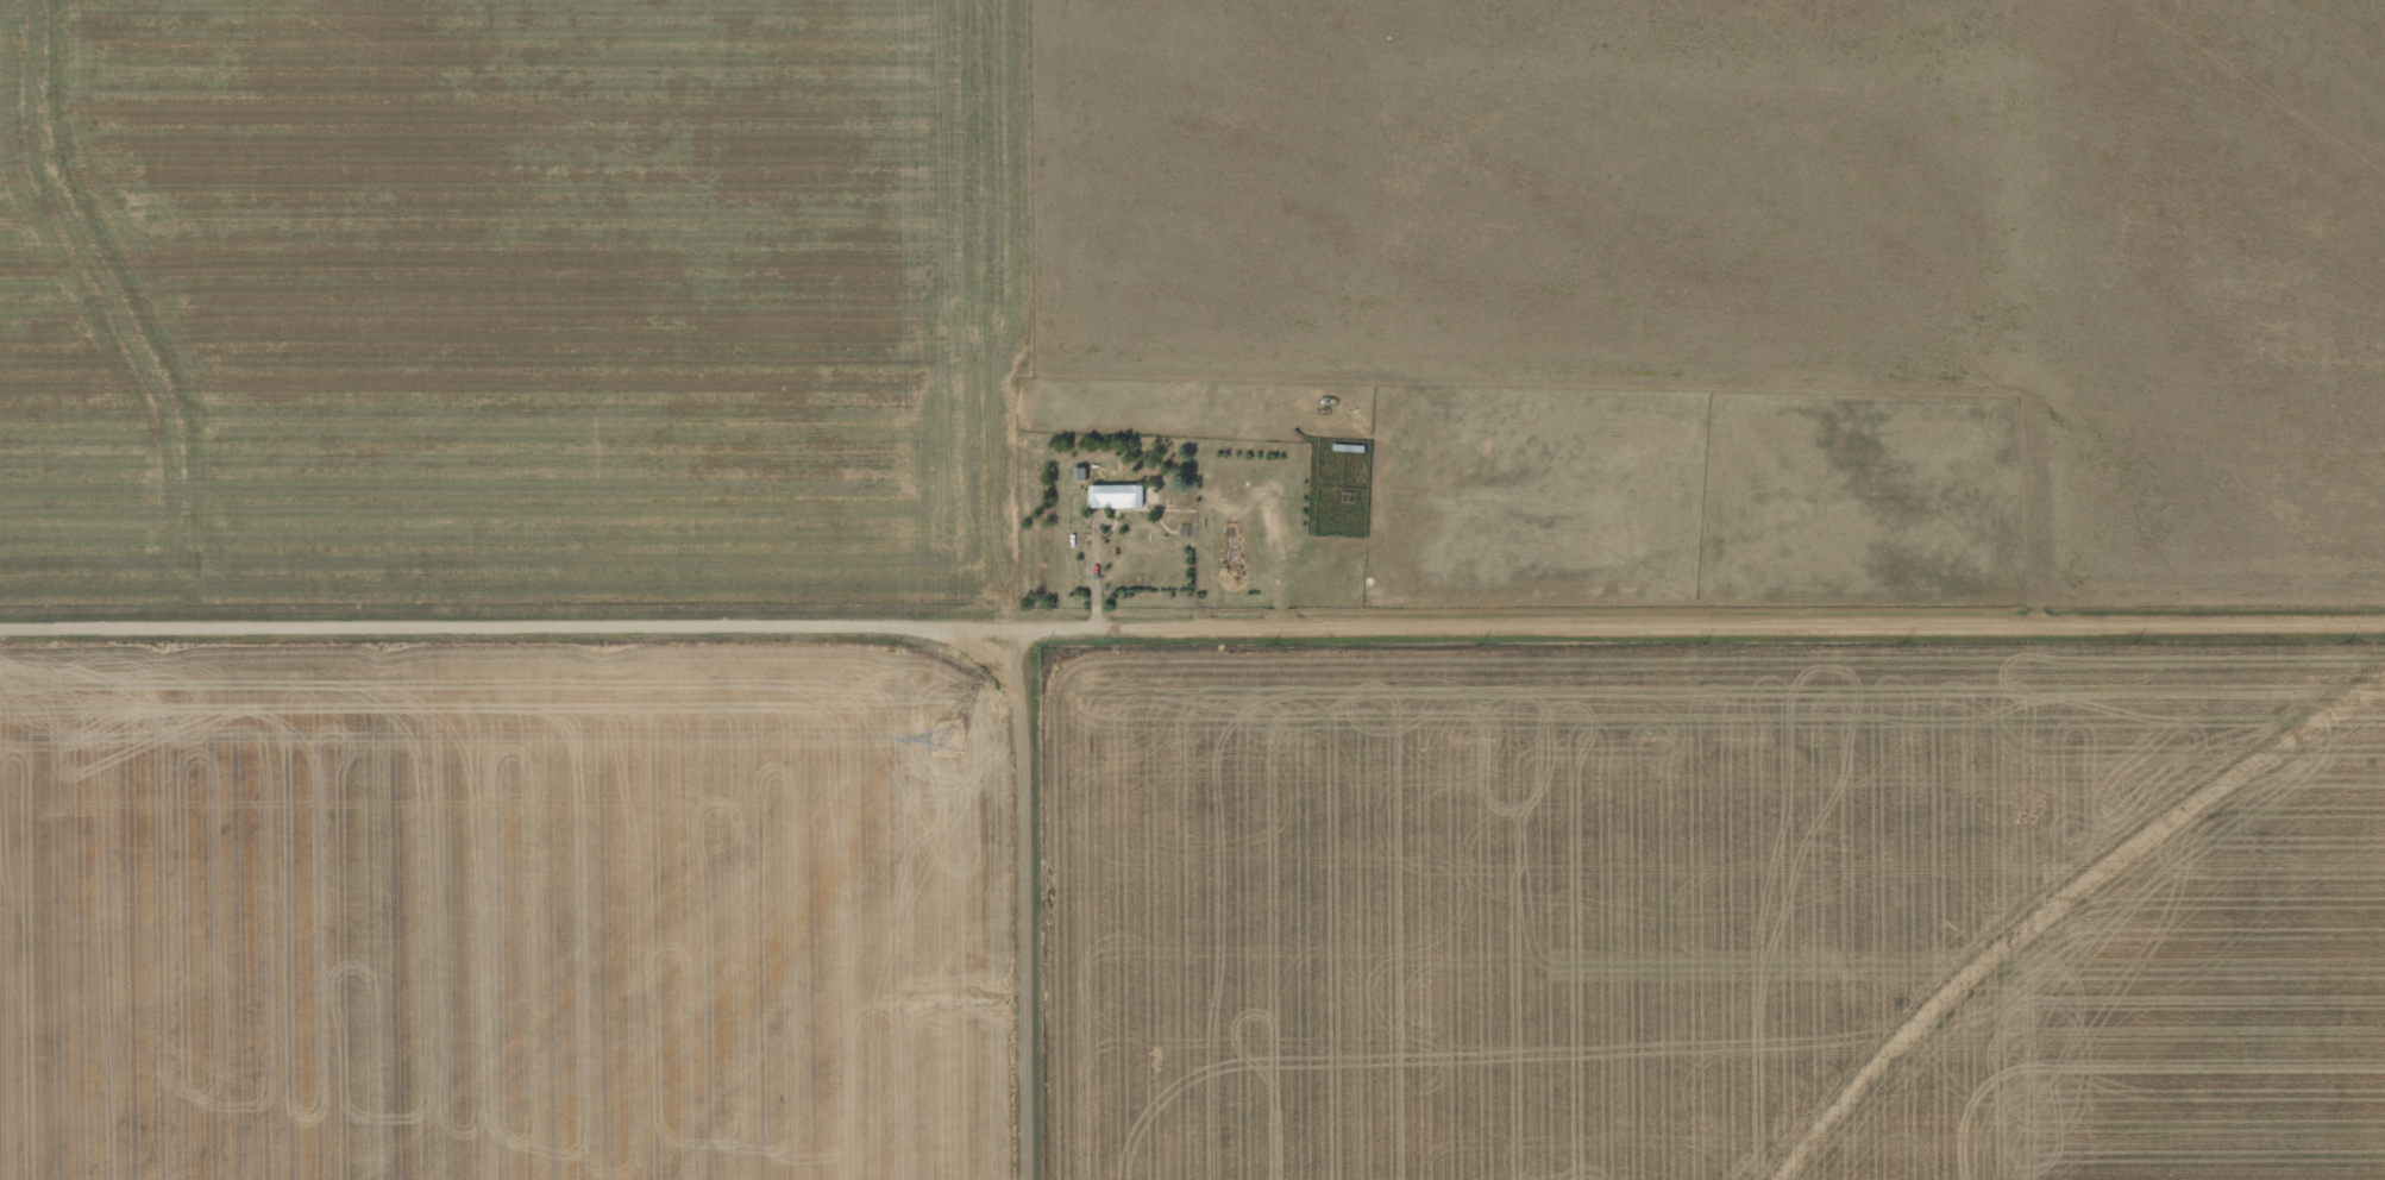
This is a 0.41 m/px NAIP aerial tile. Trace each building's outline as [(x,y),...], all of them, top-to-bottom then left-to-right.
[(1069,466),(1068,479),(1081,479),(1081,467),(1069,466)] [(1085,484),(1084,507),(1138,507),(1138,484),(1085,484)]
